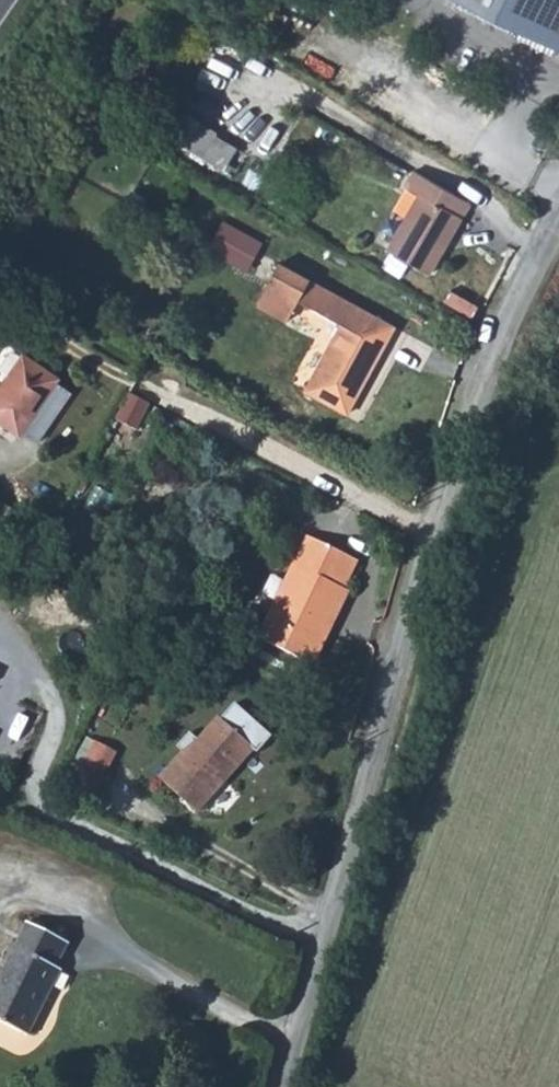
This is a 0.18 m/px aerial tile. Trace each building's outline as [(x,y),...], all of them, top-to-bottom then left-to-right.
[(558,49),(558,0),(469,0),(558,49)] [(214,131),(182,113),(170,134),(202,155),(214,131)] [(467,196),(408,163),(400,177),(417,186),(384,244),(426,268),(467,196)] [(392,324),(273,265),(266,281),(295,296),(293,301),(340,323),(307,393),(349,414),(392,324)] [(295,296),(266,281),(252,307),(283,322),(293,301),(295,296)] [(28,348),(0,397),(0,413),(29,431),(63,370),(28,348)] [(131,394),(124,421),(146,427),(153,400),(131,394)] [(361,568),(310,544),(295,573),(306,578),(282,627),(271,622),(260,644),(315,671),(354,595),(348,592),(361,568)] [(295,573),(271,622),(282,627),(306,578),(295,573)] [(191,758),(167,783),(187,802),(193,796),(199,801),(207,794),(216,803),(262,755),(228,723),(193,759),(191,758)] [(98,743),(86,768),(106,777),(117,752),(98,743)] [(0,748),(0,772),(2,773),(12,754),(0,748)] [(106,777),(86,768),(71,797),(91,807),(106,777)] [(193,796),(187,802),(202,817),(216,803),(207,794),(199,801),(193,796)] [(50,884),(39,906),(31,902),(5,957),(48,979),(73,926),(69,923),(79,899),(50,884)]
